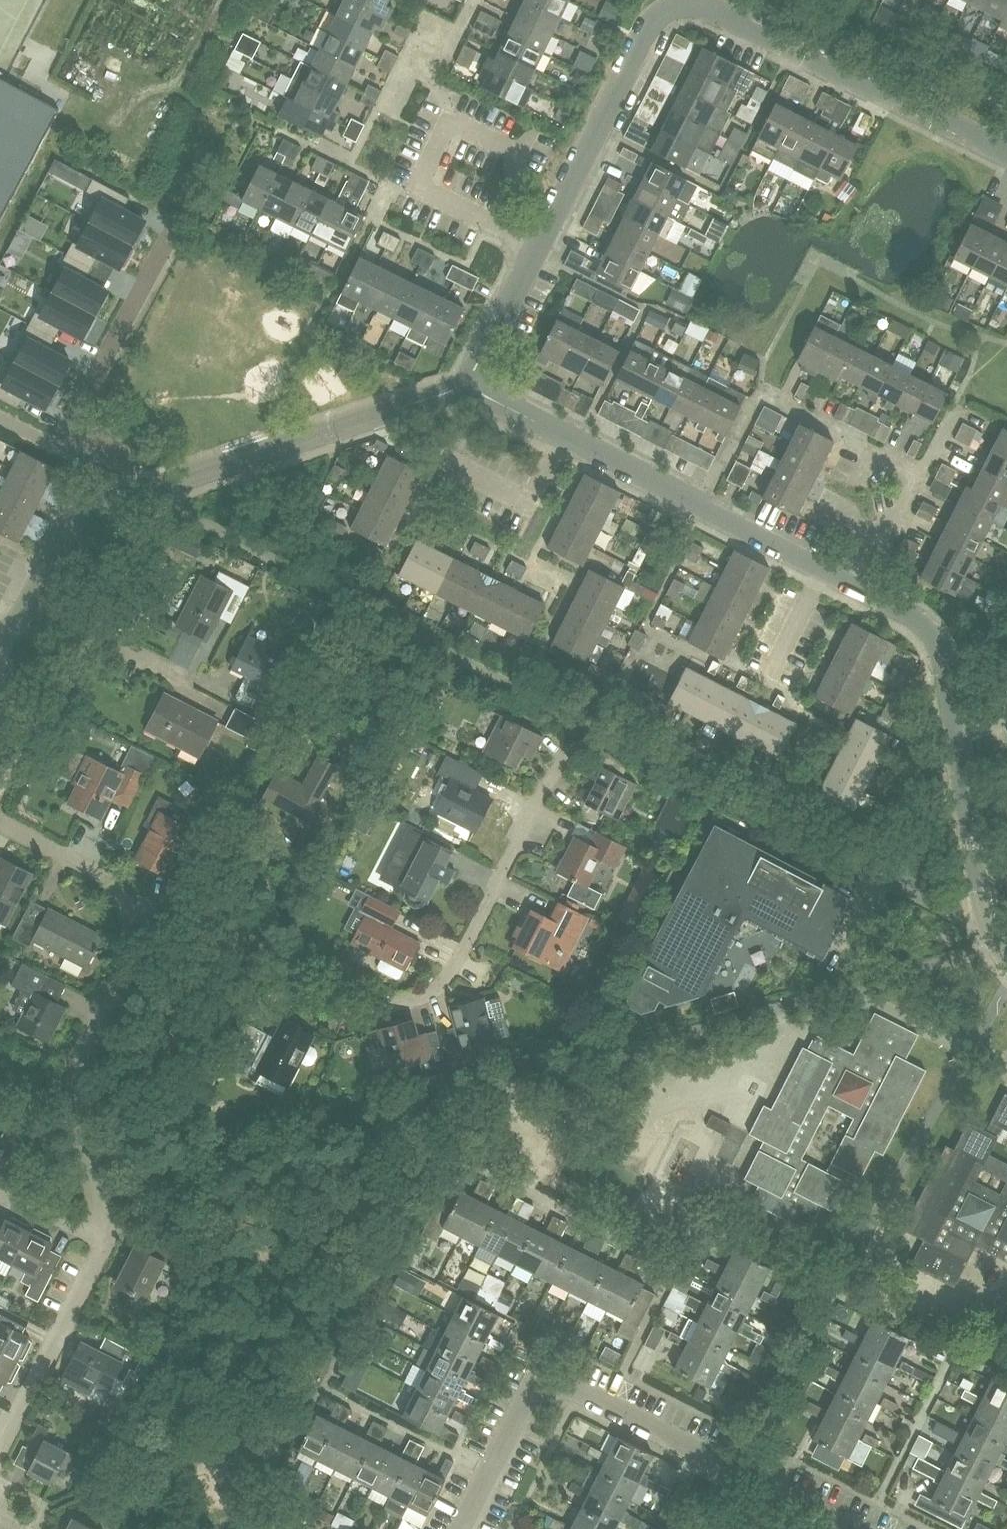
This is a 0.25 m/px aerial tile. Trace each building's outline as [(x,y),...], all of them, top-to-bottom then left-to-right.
[(387,18),(350,0),(343,0),(336,14),(372,32),(376,24),(382,27),(387,18)] [(387,18),(391,8),(385,5),(387,0),(350,0),(387,18)] [(559,17),(525,0),(524,0),(516,17),(551,34),(559,17)] [(568,0),(525,0),(559,17),(568,0)] [(990,0),(968,0),(967,2),(985,11),(990,0)] [(1006,9),(1006,0),(990,0),(985,11),(1001,19),(1002,19),(1006,9)] [(620,7),(607,1),(599,16),(614,24),(622,8),(620,7)] [(275,8),(263,2),(257,14),(270,20),(275,8)] [(889,30),(893,22),(897,15),(880,6),(872,22),(889,30)] [(1002,19),(1001,19),(998,25),(1006,30),(1006,9),(1002,19)] [(476,19),(497,29),(501,20),(481,10),(476,19)] [(372,32),(336,14),(328,32),(363,49),(372,32)] [(398,23),(411,30),(415,20),(402,14),(398,23)] [(542,51),(551,34),(516,17),(507,34),(542,51)] [(497,29),(476,19),(472,27),(492,37),(497,29)] [(613,27),(599,20),(593,32),(607,39),(613,27)] [(907,38),(910,31),(893,22),(889,30),(907,38)] [(407,38),(411,30),(398,23),(394,32),(407,38)] [(355,66),(363,49),(328,32),(319,49),(355,66)] [(258,41),(243,33),(236,48),(251,56),(258,41)] [(691,41),(676,33),(672,42),(686,49),(691,41)] [(542,51),(507,34),(499,51),(534,69),(542,51)] [(606,42),(591,35),(586,47),(600,54),(606,42)] [(964,52),(970,40),(963,37),(963,38),(958,49),(964,52)] [(460,54),(474,61),(478,52),(464,45),(460,54)] [(753,73),(736,64),(710,51),(703,47),(692,68),(736,90),(743,94),(753,73)] [(355,66),(319,49),(311,66),(346,84),(355,66)] [(381,58),(394,64),(398,56),(385,49),(381,58)] [(981,60),(985,53),(977,49),(973,56),(973,58),(981,62),(981,60)] [(525,86),(526,85),(534,69),(499,51),(495,59),(488,56),(484,65),(525,86)] [(474,61),(460,54),(455,62),(470,69),(474,61)] [(390,73),(394,64),(381,58),(377,66),(390,73)] [(525,86),(484,65),(479,75),(486,78),(481,87),(523,107),(532,89),(526,85),(525,86)] [(338,101),(346,84),(311,66),(302,83),(338,101)] [(655,75),(670,82),(674,74),(660,66),(655,75)] [(726,111),(736,90),(692,68),(682,88),(726,111)] [(666,90),(670,82),(655,75),(651,83),(666,90)] [(798,79),(789,75),(782,89),(791,94),(798,79)] [(59,109),(0,78),(0,219),(59,109)] [(338,101),(302,83),(292,78),(283,95),(288,97),(294,100),(294,101),(336,121),(340,112),(334,109),(338,101)] [(364,92),(377,99),(381,90),(368,83),(364,92)] [(728,112),(726,111),(682,88),(671,109),(717,132),(728,112)] [(823,110),(830,96),(822,91),(814,106),(823,110)] [(377,99),(364,92),(359,101),(372,107),(377,99)] [(839,100),(830,96),(823,110),(831,114),(839,100)] [(294,101),(294,100),(288,97),(278,115),(320,136),(324,127),(331,131),(336,121),(294,101)] [(569,107),(560,103),(554,114),(563,119),(569,107)] [(779,148),(796,114),(775,103),(757,137),(751,150),(772,160),(773,158),(778,147),(779,148)] [(639,107),(635,116),(649,123),(653,114),(639,107)] [(717,132),(671,109),(661,129),(707,152),(717,132)] [(872,116),(863,112),(856,126),(865,131),(872,116)] [(793,168),(799,158),(816,124),(796,114),(779,148),(778,147),(773,158),(793,168)] [(649,123),(635,116),(631,124),(645,131),(649,123)] [(351,118),(347,127),(360,133),(364,124),(351,118)] [(813,179),(814,177),(836,134),(816,124),(799,158),(793,168),(813,179)] [(355,142),(360,133),(347,127),(342,135),(355,142)] [(707,152),(661,129),(651,150),(696,173),(707,152)] [(840,179),(857,145),(836,134),(814,177),(827,184),(831,174),(840,179)] [(276,151),(285,156),(292,142),(282,138),(276,151)] [(741,144),(732,139),(721,160),(731,165),(741,144)] [(292,142),(285,156),(294,160),(300,146),(292,142)] [(638,154),(623,147),(619,154),(642,165),(645,158),(638,154)] [(319,172),(326,159),(317,155),(310,168),(319,172)] [(93,178),(55,158),(49,171),(86,191),(93,178)] [(319,172),(314,181),(323,186),(328,176),(334,163),(326,159),(319,172)] [(698,185),(686,179),(651,161),(642,180),(676,197),(676,198),(688,204),(698,185)] [(259,208),(276,173),(259,164),(241,199),(259,208)] [(811,192),(817,182),(795,171),(789,181),(811,192)] [(345,207),(352,192),(360,176),(352,172),(336,203),(328,198),(311,234),(328,242),(345,207)] [(276,217),(293,181),(276,173),(259,208),(276,217)] [(363,216),(354,211),(369,180),(360,176),(352,192),(345,207),(328,242),(345,251),(361,220),(363,216)] [(604,184),(619,191),(622,184),(608,177),(604,184)] [(144,221),(123,209),(129,198),(93,178),(86,191),(96,197),(84,220),(89,223),(90,222),(132,245),(134,241),(137,243),(146,227),(142,225),(144,221)] [(667,216),(676,198),(676,197),(642,180),(633,198),(667,216)] [(293,225),(311,190),(293,181),(276,217),(293,225)] [(853,182),(840,189),(847,203),(860,196),(853,182)] [(619,191),(604,184),(601,191),(615,198),(619,191)] [(732,200),(735,194),(733,189),(726,185),(725,188),(722,195),(732,200)] [(311,234),(328,198),(311,190),(293,225),(311,234)] [(991,198),(984,194),(976,209),(984,213),(991,198)] [(676,220),(667,216),(633,198),(623,217),(657,234),(666,239),(676,220)] [(589,213),(586,220),(600,228),(604,221),(589,213)] [(829,225),(833,217),(825,213),(821,221),(829,225)] [(648,252),(657,234),(623,217),(614,235),(648,252)] [(596,235),(600,228),(586,220),(582,227),(596,235)] [(130,248),(132,245),(90,222),(89,223),(78,244),(73,242),(66,254),(92,268),(98,257),(119,268),(122,264),(125,265),(133,250),(130,248)] [(971,266),(989,233),(970,223),(953,256),(953,257),(971,266)] [(708,237),(690,229),(687,236),(704,244),(708,237)] [(376,244),(385,248),(392,234),(383,230),(376,244)] [(990,276),(1006,242),(989,233),(971,266),(990,276)] [(392,234),(385,248),(394,252),(401,239),(392,234)] [(639,270),(648,252),(614,235),(605,253),(622,262),(639,270)] [(1006,242),(990,276),(1006,285),(1006,242)] [(411,260),(420,265),(426,251),(418,247),(411,260)] [(585,257),(571,250),(567,257),(581,265),(585,257)] [(426,251),(420,265),(428,269),(435,256),(426,251)] [(639,270),(622,262),(605,253),(600,263),(586,256),(585,257),(581,265),(630,289),(639,270)] [(107,291),(86,279),(92,268),(66,254),(59,267),(64,269),(52,292),(95,314),(107,291)] [(354,311),(359,301),(376,265),(358,257),(336,302),(354,311)] [(454,282),(461,268),(452,264),(445,277),(454,282)] [(376,309),(394,274),(376,265),(359,301),(376,309)] [(468,272),(461,268),(454,282),(471,290),(477,279),(478,277),(468,272)] [(687,272),(682,283),(698,290),(703,280),(687,272)] [(394,317),(411,282),(394,274),(376,309),(394,317)] [(597,290),(576,279),(573,286),(570,291),(591,302),(597,290)] [(411,326),(428,291),(411,282),(394,317),(411,326)] [(690,297),(672,288),(665,304),(683,312),(690,297)] [(600,289),(593,301),(611,311),(618,299),(600,289)] [(428,334),(445,299),(428,291),(411,326),(406,336),(423,345),(428,334)] [(82,338),(95,314),(52,292),(41,314),(35,311),(28,324),(55,338),(61,327),(82,338)] [(947,310),(952,300),(938,293),(933,303),(947,310)] [(446,343),(463,308),(445,299),(428,334),(446,343)] [(632,322),(639,310),(619,300),(612,312),(632,322)] [(560,364),(577,330),(582,319),(562,308),(536,358),(546,363),(549,358),(560,364)] [(975,322),(987,327),(992,315),(980,310),(975,322)] [(681,336),(685,327),(674,322),(670,330),(681,336)] [(70,360),(49,349),(55,338),(28,324),(10,359),(57,384),(70,360)] [(818,371),(835,337),(814,326),(797,360),(802,363),(800,368),(816,376),(818,371)] [(580,374),(598,340),(577,330),(560,364),(580,374)] [(715,342),(718,335),(709,330),(706,338),(715,342)] [(841,376),(855,347),(835,337),(818,371),(839,381),(841,376)] [(619,351),(598,340),(580,374),(601,385),(619,351)] [(634,388),(654,349),(635,340),(615,379),(634,388)] [(859,385),(874,356),(855,347),(841,376),(859,385)] [(652,398),(672,359),(654,349),(634,388),(652,398)] [(957,371),(963,358),(946,349),(939,362),(957,371)] [(877,394),(892,365),(874,356),(859,385),(869,390),(866,396),(875,400),(878,394),(877,394)] [(720,370),(733,371),(734,358),(721,358),(720,370)] [(57,384),(10,359),(0,377),(0,399),(17,408),(24,397),(45,408),(47,403),(51,405),(59,390),(55,388),(57,384)] [(671,407),(685,378),(684,378),(689,367),(672,359),(652,398),(671,407)] [(744,362),(738,376),(751,381),(756,367),(744,362)] [(895,403),(910,375),(892,365),(877,394),(878,394),(887,399),(885,405),(893,409),(896,404),(895,403)] [(539,375),(530,371),(523,386),(531,390),(539,375)] [(914,413),(928,384),(910,375),(895,403),(896,404),(914,413)] [(704,431),(707,426),(727,386),(708,377),(703,387),(689,416),(699,421),(696,427),(704,431)] [(703,387),(685,378),(671,407),(689,416),(703,387)] [(802,401),(809,387),(801,383),(794,397),(802,401)] [(932,422),(947,393),(928,384),(914,413),(932,422)] [(723,441),(745,396),(727,386),(707,426),(718,431),(715,437),(723,441)] [(809,387),(802,401),(810,405),(818,391),(809,387)] [(565,407),(572,392),(563,388),(556,402),(565,407)] [(580,396),(572,392),(565,407),(572,411),(580,396)] [(612,404),(605,400),(597,414),(605,418),(612,404)] [(627,430),(635,433),(642,419),(640,418),(647,404),(641,402),(627,430)] [(841,421),(848,406),(841,403),(833,417),(841,421)] [(778,413),(764,406),(760,414),(774,421),(778,413)] [(855,410),(848,406),(841,421),(848,424),(855,410)] [(642,419),(635,433),(642,437),(649,423),(642,419)] [(1006,420),(992,448),(1006,455),(1006,420)] [(877,439),(884,425),(877,421),(870,435),(877,439)] [(958,431),(973,438),(978,429),(963,422),(958,431)] [(824,460),(834,441),(799,424),(790,443),(824,460)] [(884,425),(877,439),(884,443),(891,428),(884,425)] [(973,438),(958,431),(954,439),(969,447),(973,438)] [(671,452),(678,438),(671,434),(664,448),(671,452)] [(749,436),(745,443),(759,450),(763,443),(749,436)] [(685,441),(678,438),(671,452),(678,456),(685,441)] [(388,445),(377,439),(373,447),(384,453),(388,445)] [(921,443),(914,440),(907,454),(914,458),(921,443)] [(756,458),(759,450),(745,443),(741,450),(756,458)] [(815,478),(824,460),(790,443),(781,461),(815,478)] [(363,459),(367,452),(355,446),(351,453),(363,459)] [(992,448),(982,468),(1006,481),(1006,455),(992,448)] [(50,479),(55,468),(20,450),(10,469),(60,494),(64,486),(50,479)] [(715,456),(708,453),(700,467),(708,471),(715,456)] [(413,491),(414,490),(423,472),(388,454),(378,473),(413,491)] [(806,496),(815,478),(781,461),(770,455),(766,464),(776,470),(772,479),(806,496)] [(750,469),(736,461),(728,477),(726,480),(729,481),(739,487),(741,487),(750,469)] [(938,472),(953,479),(957,471),(942,463),(938,472)] [(334,464),(330,471),(342,477),(345,469),(334,464)] [(1006,503),(1006,481),(982,468),(972,488),(972,489),(1000,503),(1000,504),(1005,506),(1006,503)] [(60,494),(10,469),(1,487),(36,505),(42,495),(56,502),(56,501),(60,494)] [(342,477),(330,471),(326,479),(338,485),(342,477)] [(949,487),(953,479),(938,472),(934,479),(949,487)] [(405,509),(414,490),(413,491),(378,473),(369,491),(405,509)] [(610,510),(620,492),(584,473),(575,492),(610,510)] [(796,515),(806,496),(772,479),(762,498),(796,515)] [(972,489),(972,488),(967,485),(957,504),(991,521),(1000,504),(1000,503),(972,489)] [(36,505),(1,487),(0,489),(0,509),(27,523),(42,530),(46,522),(31,515),(36,505)] [(395,528),(405,509),(369,491),(360,510),(395,528)] [(601,528),(610,510),(575,492),(566,510),(601,528)] [(919,508),(934,516),(939,507),(924,499),(919,508)] [(991,521),(957,504),(948,522),(982,539),(991,521)] [(934,516),(919,508),(916,515),(930,523),(934,516)] [(0,509),(0,533),(18,542),(23,531),(37,538),(42,530),(27,523),(0,509)] [(395,528),(360,510),(350,528),(385,546),(394,528),(395,528)] [(592,547),(601,528),(566,510),(556,529),(592,547)] [(666,515),(658,511),(651,525),(659,529),(666,515)] [(346,526),(335,521),(331,529),(342,535),(346,526)] [(982,539),(948,522),(939,541),(972,558),(982,539)] [(440,538),(446,527),(438,523),(433,534),(440,538)] [(454,531),(446,527),(440,538),(448,542),(454,531)] [(182,550),(190,535),(177,529),(175,528),(168,542),(182,550)] [(592,547),(556,529),(557,530),(547,548),(582,565),(592,547)] [(646,533),(639,548),(647,552),(654,537),(646,533)] [(905,537),(901,545),(916,552),(920,545),(905,537)] [(417,584),(435,548),(416,539),(400,570),(398,574),(417,584)] [(470,553),(477,556),(483,545),(475,541),(470,553)] [(963,576),(972,558),(939,541),(929,559),(963,576)] [(688,550),(699,555),(703,548),(692,542),(688,550)] [(483,545),(477,556),(485,560),(491,549),(483,545)] [(897,552),(912,559),(916,552),(901,545),(897,552)] [(435,593),(453,558),(435,548),(417,584),(435,593)] [(647,552),(639,548),(632,562),(640,566),(647,552)] [(695,563),(699,555),(688,550),(684,557),(695,563)] [(760,586),(769,567),(734,550),(725,568),(760,586)] [(453,602),(471,567),(453,558),(435,593),(453,602)] [(513,575),(519,563),(511,559),(506,571),(513,575)] [(963,576),(929,559),(920,578),(954,595),(963,576)] [(527,567),(519,563),(513,575),(521,579),(527,567)] [(472,611),(489,576),(471,567),(453,602),(472,611)] [(751,604),(760,586),(725,568),(716,587),(751,604)] [(625,587),(620,585),(589,569),(580,588),(615,605),(624,610),(634,591),(628,589),(625,587)] [(166,618),(206,639),(221,610),(234,616),(250,586),(219,570),(212,583),(201,577),(178,623),(166,617),(166,618)] [(620,585),(625,587),(628,579),(632,581),(636,574),(628,570),(620,585)] [(490,621),(508,585),(489,576),(472,611),(490,621)] [(674,578),(670,586),(681,591),(685,583),(674,578)] [(628,579),(625,587),(628,589),(634,591),(640,595),(644,587),(637,583),(632,581),(628,579)] [(508,630),(526,595),(508,585),(490,621),(508,630)] [(681,591),(670,586),(666,594),(677,600),(681,591)] [(741,623),(751,604),(716,587),(706,605),(741,623)] [(606,624),(615,605),(580,588),(571,606),(606,624)] [(537,619),(545,604),(526,595),(508,630),(527,639),(537,619)] [(732,641),(741,623),(706,605),(697,623),(732,641)] [(606,624),(571,606),(561,624),(596,642),(597,642),(606,646),(615,629),(606,624)] [(666,621),(655,615),(651,623),(662,629),(666,621)] [(726,654),(732,641),(697,623),(688,642),(723,660),(726,654)] [(877,659),(887,640),(852,623),(843,641),(842,641),(877,659)] [(587,661),(596,642),(561,624),(561,625),(552,643),(587,661)] [(240,687),(239,688),(233,698),(255,709),(261,698),(272,703),(281,685),(270,680),(284,654),(248,636),(253,627),(252,626),(231,667),(253,679),(247,690),(241,687),(240,687)] [(635,629),(631,637),(643,642),(647,635),(639,631),(635,629)] [(643,642),(631,637),(627,644),(632,647),(639,650),(643,642)] [(868,677),(877,659),(842,641),(833,659),(868,677)] [(532,647),(525,643),(519,654),(527,658),(532,647)] [(859,695),(868,677),(833,659),(824,678),(859,695)] [(720,664),(713,660),(710,665),(707,671),(715,675),(720,664)] [(602,668),(591,663),(586,671),(598,676),(602,668)] [(906,664),(902,672),(914,678),(918,670),(906,664)] [(686,711),(704,676),(686,667),(668,701),(686,711)] [(914,678),(902,672),(898,680),(910,685),(914,678)] [(744,690),(749,679),(742,675),(736,686),(744,690)] [(704,720),(723,685),(704,676),(686,711),(704,720)] [(859,695),(824,678),(823,678),(824,679),(815,697),(849,714),(859,695)] [(749,679),(744,690),(751,693),(756,683),(749,679)] [(723,730),(741,695),(723,685),(704,720),(723,730)] [(185,743),(201,751),(217,721),(164,693),(145,729),(183,748),(185,743)] [(782,705),(783,702),(785,698),(778,694),(772,705),(780,709),(782,705)] [(741,739),(759,704),(741,695),(723,730),(741,739)] [(666,705),(658,701),(654,708),(652,713),(660,717),(666,705)] [(888,701),(884,708),(895,714),(899,706),(888,701)] [(759,749),(777,714),(778,714),(759,704),(741,739),(759,749)] [(271,726),(235,707),(226,726),(250,738),(246,745),(259,751),(271,726)] [(895,714),(884,708),(880,716),(891,722),(895,714)] [(81,730),(86,720),(72,714),(67,723),(81,730)] [(796,724),(778,714),(777,714),(759,749),(778,758),(796,724)] [(483,751),(515,768),(526,746),(545,755),(546,754),(536,750),(543,736),(502,715),(483,751)] [(882,754),(891,735),(889,735),(856,718),(846,736),(882,754)] [(683,742),(688,733),(677,728),(673,737),(683,742)] [(872,772),(882,754),(846,736),(837,755),(872,772)] [(408,754),(414,742),(405,738),(399,749),(408,754)] [(74,750),(61,776),(77,784),(68,802),(100,818),(114,790),(132,799),(144,774),(153,756),(134,746),(125,764),(120,773),(96,761),(85,755),(74,750)] [(468,841),(469,841),(490,800),(462,785),(471,767),(446,755),(437,773),(450,780),(443,794),(451,798),(442,814),(474,830),(468,841)] [(872,772),(837,755),(828,773),(863,791),(872,772)] [(275,775),(258,806),(270,812),(297,827),(301,819),(307,807),(308,808),(312,803),(316,805),(337,767),(318,757),(303,786),(288,778),(286,781),(275,775)] [(907,767),(918,773),(922,765),(911,759),(907,767)] [(585,803),(590,806),(617,820),(635,783),(594,762),(587,776),(578,771),(578,772),(596,781),(585,803)] [(779,764),(776,762),(770,773),(778,777),(780,773),(784,766),(779,764)] [(914,781),(918,773),(907,767),(903,775),(914,781)] [(863,791),(828,773),(827,773),(828,774),(819,792),(854,809),(863,791)] [(893,795),(889,803),(900,809),(904,801),(893,795)] [(674,796),(658,826),(681,837),(696,808),(674,796)] [(900,809),(889,803),(885,811),(896,817),(900,809)] [(191,859),(209,823),(185,811),(179,823),(160,813),(136,859),(166,874),(178,852),(191,859)] [(835,924),(850,897),(828,885),(823,882),(815,878),(737,837),(736,838),(718,828),(718,827),(714,825),(712,829),(713,830),(698,860),(696,859),(642,963),(647,966),(643,973),(639,971),(623,1003),(640,1012),(654,1008),(658,999),(665,1002),(663,1005),(705,992),(705,991),(734,935),(756,928),(757,932),(764,930),(821,959),(831,941),(835,932),(831,930),(835,924)] [(455,870),(445,865),(452,850),(411,829),(404,844),(399,841),(387,865),(401,872),(394,886),(405,891),(404,898),(408,904),(414,907),(421,906),(426,902),(427,902),(438,880),(448,884),(455,870)] [(601,860),(616,868),(626,847),(595,831),(589,843),(575,836),(557,871),(571,878),(571,879),(574,881),(566,895),(593,909),(601,894),(587,886),(601,860)] [(4,924),(31,873),(2,858),(0,861),(0,922),(4,924)] [(332,885),(335,880),(325,875),(321,883),(327,886),(332,885)] [(400,911),(368,895),(360,912),(366,915),(352,943),(381,958),(377,966),(378,970),(395,979),(399,978),(417,943),(391,929),(400,911)] [(566,974),(573,959),(569,957),(589,917),(558,900),(550,918),(530,908),(521,926),(518,924),(512,935),(516,937),(511,946),(566,974)] [(33,940),(86,967),(102,935),(48,908),(39,926),(22,917),(12,938),(29,947),(33,940)] [(16,1026),(47,1042),(65,1007),(40,994),(49,977),(61,983),(61,982),(22,962),(10,984),(32,995),(16,1026)] [(444,1038),(451,1068),(477,1061),(473,1046),(493,1040),(483,1003),(493,1000),(493,999),(451,1010),(457,1035),(444,1038)] [(803,1047),(784,1083),(771,1109),(763,1105),(749,1133),(763,1141),(758,1150),(770,1156),(775,1146),(801,1159),(828,1105),(853,1118),(831,1162),(850,1172),(850,1173),(860,1178),(874,1150),(883,1154),(925,1070),(905,1060),(918,1035),(874,1013),(853,1054),(815,1035),(808,1049),(803,1047)] [(419,1045),(413,1020),(366,1032),(366,1033),(377,1030),(387,1069),(419,1061),(422,1075),(445,1069),(438,1040),(419,1045)] [(287,1085),(287,1083),(298,1062),(304,1065),(308,1064),(312,1062),(315,1055),(315,1051),(313,1047),(307,1045),(311,1037),(282,1022),(273,1041),(266,1037),(257,1054),(233,1042),(220,1067),(245,1080),(252,1067),(287,1085)] [(1005,1093),(986,1131),(967,1121),(953,1149),(945,1145),(903,1229),(923,1239),(910,1265),(954,1287),(974,1248),(975,1245),(1006,1262),(1006,1163),(989,1154),(1002,1128),(1006,1130),(1006,1094),(1005,1093)] [(731,1124),(712,1114),(711,1114),(706,1125),(725,1135),(731,1124)] [(831,1210),(850,1173),(850,1172),(831,1162),(826,1172),(801,1159),(775,1146),(770,1156),(758,1150),(744,1178),(758,1185),(750,1201),(812,1233),(817,1224),(812,1222),(818,1210),(821,1205),(831,1210)] [(474,1192),(481,1196),(488,1183),(480,1179),(474,1192)] [(488,1183),(481,1196),(479,1200),(487,1204),(489,1200),(489,1199),(495,1186),(488,1183)] [(461,1236),(479,1200),(460,1190),(458,1194),(445,1187),(421,1234),(436,1241),(443,1227),(461,1236)] [(508,1209),(506,1214),(515,1218),(524,1201),(517,1197),(510,1210),(508,1209)] [(479,1246),(497,1209),(487,1204),(479,1200),(461,1236),(479,1246)] [(524,1201),(515,1218),(523,1222),(532,1205),(524,1201)] [(515,1218),(506,1214),(497,1209),(479,1246),(497,1255),(515,1218)] [(29,1231),(28,1230),(29,1225),(11,1216),(8,1220),(6,1219),(0,1231),(0,1257),(13,1264),(29,1231)] [(545,1228),(543,1233),(552,1237),(560,1220),(553,1216),(546,1229),(545,1228)] [(515,1264),(534,1228),(523,1222),(515,1218),(497,1255),(515,1264)] [(560,1220),(552,1237),(559,1241),(568,1223),(560,1220)] [(53,1243),(51,1242),(52,1236),(34,1228),(30,1231),(29,1231),(13,1264),(26,1270),(20,1280),(30,1286),(26,1295),(39,1301),(53,1272),(41,1266),(53,1243)] [(533,1273),(552,1237),(543,1233),(534,1228),(515,1264),(533,1273)] [(583,1247),(590,1251),(597,1238),(589,1234),(583,1247)] [(552,1282),(569,1246),(559,1241),(552,1237),(533,1273),(552,1282)] [(597,1238),(590,1251),(598,1255),(604,1242),(597,1238)] [(160,1269),(170,1274),(182,1280),(192,1260),(152,1240),(146,1252),(135,1247),(116,1284),(145,1298),(160,1269)] [(570,1291),(588,1255),(569,1246),(552,1282),(570,1291)] [(756,1295),(770,1267),(734,1249),(725,1268),(743,1277),(738,1286),(756,1295)] [(619,1266),(626,1270),(633,1257),(626,1253),(619,1266)] [(588,1301),(606,1265),(588,1255),(570,1291),(588,1301)] [(633,1257),(626,1270),(634,1273),(641,1260),(633,1257)] [(720,1265),(707,1258),(703,1266),(717,1272),(720,1265)] [(606,1310),(624,1274),(606,1265),(588,1301),(606,1310)] [(743,1277),(725,1268),(715,1286),(733,1295),(729,1304),(747,1313),(756,1295),(738,1286),(743,1277)] [(410,1294),(419,1278),(403,1269),(402,1269),(393,1285),(410,1294)] [(624,1274),(606,1310),(624,1319),(617,1333),(631,1341),(655,1294),(641,1287),(643,1283),(624,1274)] [(481,1284),(463,1275),(456,1289),(474,1298),(481,1284)] [(498,1298),(500,1294),(482,1285),(475,1298),(493,1307),(498,1298)] [(752,1327),(742,1322),(747,1313),(729,1304),(733,1295),(715,1286),(706,1304),(724,1313),(719,1322),(737,1331),(737,1333),(759,1345),(763,1336),(750,1330),(752,1327)] [(510,1304),(514,1296),(502,1290),(500,1294),(498,1298),(510,1304)] [(776,1297),(764,1290),(760,1298),(772,1304),(776,1297)] [(724,1313),(706,1304),(689,1295),(684,1304),(685,1305),(692,1308),(691,1310),(701,1314),(697,1322),(715,1331),(711,1340),(728,1349),(737,1333),(737,1331),(719,1322),(724,1313)] [(484,1342),(498,1314),(462,1296),(453,1315),(471,1324),(466,1333),(484,1342)] [(685,1305),(684,1304),(668,1297),(663,1305),(680,1314),(685,1305)] [(32,1342),(29,1338),(29,1337),(20,1332),(27,1320),(3,1307),(0,1313),(0,1351),(18,1360),(18,1359),(23,1360),(32,1342)] [(471,1324),(453,1315),(443,1333),(462,1342),(457,1352),(475,1361),(484,1342),(466,1333),(471,1324)] [(719,1368),(724,1359),(728,1349),(711,1340),(715,1331),(697,1322),(688,1318),(679,1336),(687,1341),(705,1350),(701,1359),(719,1368)] [(894,1365),(908,1337),(872,1319),(863,1338),(881,1347),(876,1356),(894,1365)] [(383,1347),(392,1330),(375,1321),(366,1337),(373,1341),(379,1344),(383,1347)] [(665,1329),(653,1323),(643,1345),(654,1351),(665,1329)] [(462,1342),(443,1333),(433,1327),(423,1345),(434,1351),(452,1361),(448,1370),(465,1379),(475,1361),(457,1352),(462,1342)] [(775,1327),(769,1338),(776,1341),(781,1330),(775,1327)] [(859,1335),(846,1329),(842,1336),(855,1343),(859,1335)] [(687,1341),(679,1336),(669,1332),(666,1339),(678,1345),(678,1347),(683,1350),(673,1369),(709,1387),(719,1368),(701,1359),(705,1350),(687,1341)] [(365,1339),(362,1345),(369,1349),(375,1352),(379,1344),(373,1341),(366,1337),(365,1339)] [(505,1344),(492,1337),(488,1345),(501,1352),(505,1344)] [(881,1347),(863,1338),(853,1356),(871,1365),(867,1374),(885,1383),(894,1365),(876,1356),(881,1347)] [(123,1381),(129,1369),(135,1372),(143,1356),(117,1343),(109,1357),(80,1342),(61,1380),(90,1394),(96,1382),(110,1389),(116,1378),(123,1381)] [(763,1366),(771,1351),(763,1347),(755,1362),(763,1366)] [(602,1361),(618,1368),(624,1356),(608,1349),(602,1361)] [(21,1365),(17,1361),(18,1360),(0,1351),(0,1381),(6,1383),(6,1382),(12,1383),(21,1365)] [(452,1361),(434,1351),(425,1370),(443,1379),(438,1388),(456,1397),(465,1379),(448,1370),(452,1361)] [(496,1362),(483,1356),(479,1364),(492,1370),(496,1362)] [(876,1402),(885,1383),(867,1374),(871,1365),(853,1356),(846,1371),(840,1372),(844,1374),(862,1384),(858,1393),(876,1402)] [(363,1374),(368,1364),(363,1361),(356,1358),(351,1368),(363,1374)] [(727,1363),(724,1359),(719,1368),(746,1382),(749,1374),(727,1363)] [(930,1384),(934,1376),(902,1360),(898,1368),(930,1384)] [(862,1384),(844,1374),(840,1372),(827,1365),(823,1373),(834,1378),(839,1384),(835,1393),(853,1402),(848,1411),(866,1420),(876,1402),(858,1393),(862,1384)] [(443,1379),(425,1370),(416,1388),(434,1397),(429,1406),(447,1415),(456,1397),(438,1388),(443,1379)] [(486,1380),(474,1374),(470,1381),(483,1388),(486,1380)] [(991,1379),(981,1398),(999,1407),(995,1416),(1006,1423),(1006,1388),(991,1379)] [(977,1395),(964,1389),(957,1385),(953,1393),(973,1403),(977,1395)] [(706,1392),(698,1387),(693,1397),(701,1402),(706,1392)] [(437,1434),(447,1415),(429,1406),(434,1397),(416,1388),(401,1416),(405,1418),(437,1434)] [(477,1399),(464,1392),(461,1400),(473,1406),(477,1399)] [(857,1438),(866,1420),(848,1411),(853,1402),(835,1393),(826,1410),(826,1411),(844,1420),(839,1429),(857,1438)] [(897,1403),(884,1397),(880,1404),(893,1411),(897,1403)] [(1006,1437),(1006,1423),(995,1416),(999,1407),(981,1398),(972,1417),(990,1426),(985,1435),(1003,1444),(1006,1437)] [(844,1420),(826,1411),(826,1410),(809,1401),(805,1409),(818,1416),(821,1420),(812,1439),(848,1457),(857,1438),(839,1429),(844,1420)] [(330,1416),(337,1419),(344,1406),(337,1403),(330,1416)] [(344,1406),(337,1419),(338,1420),(345,1423),(351,1410),(344,1406)] [(468,1417),(455,1410),(451,1418),(464,1424),(468,1417)] [(317,1460),(335,1423),(336,1424),(338,1420),(337,1419),(330,1416),(328,1420),(316,1414),(298,1450),(317,1460)] [(911,1421),(903,1416),(901,1422),(902,1426),(907,1429),(911,1421)] [(120,1423),(107,1417),(101,1429),(114,1436),(120,1423)] [(1003,1444),(985,1435),(990,1426),(972,1417),(963,1434),(963,1435),(981,1444),(976,1453),(994,1462),(1006,1469),(1006,1459),(1000,1455),(1001,1454),(999,1453),(1003,1444)] [(598,1456),(608,1431),(577,1418),(567,1444),(598,1456)] [(374,1438),(380,1425),(373,1421),(366,1434),(374,1438)] [(335,1469),(353,1433),(336,1424),(335,1423),(317,1460),(335,1469)] [(27,1472),(50,1484),(60,1465),(72,1471),(79,1457),(45,1439),(50,1429),(39,1424),(25,1451),(35,1456),(27,1472)] [(380,1425),(374,1438),(381,1442),(388,1428),(380,1425)] [(985,1480),(994,1462),(976,1453),(981,1444),(963,1435),(963,1434),(946,1425),(942,1433),(954,1439),(953,1441),(958,1443),(953,1453),(971,1462),(967,1471),(985,1480)] [(459,1435),(446,1428),(442,1436),(455,1443),(459,1435)] [(353,1478),(372,1442),(353,1433),(335,1469),(353,1478)] [(878,1440),(865,1433),(861,1441),(874,1448),(878,1440)] [(105,1455),(112,1441),(99,1434),(92,1448),(105,1455)] [(639,1482),(642,1475),(653,1455),(617,1436),(608,1454),(626,1464),(621,1473),(639,1482)] [(403,1453),(410,1456),(416,1443),(410,1439),(403,1453)] [(371,1487),(390,1451),(372,1442),(353,1478),(371,1487)] [(416,1443),(410,1456),(418,1460),(424,1447),(416,1443)] [(389,1496),(408,1460),(390,1451),(371,1487),(389,1496)] [(953,1453),(945,1470),(944,1471),(962,1480),(958,1489),(976,1498),(975,1499),(993,1508),(997,1500),(979,1491),(985,1480),(967,1471),(971,1462),(953,1453)] [(626,1464),(608,1454),(598,1473),(616,1482),(612,1491),(630,1500),(638,1483),(639,1482),(621,1473),(626,1464)] [(407,1505),(426,1469),(416,1464),(418,1460),(410,1456),(408,1460),(389,1496),(407,1505)] [(976,1498),(958,1489),(962,1480),(944,1471),(945,1470),(917,1456),(912,1467),(939,1481),(930,1499),(942,1505),(937,1516),(960,1528),(966,1517),(975,1499),(976,1498)] [(454,1462),(446,1458),(440,1470),(439,1471),(447,1475),(454,1462)] [(407,1505),(426,1515),(447,1475),(439,1471),(440,1470),(435,1474),(426,1469),(407,1505)] [(620,1519),(630,1500),(612,1491),(616,1482),(598,1473),(589,1491),(607,1500),(602,1510),(620,1519)] [(663,1486),(647,1477),(642,1475),(639,1482),(638,1483),(659,1494),(667,1497),(671,1490),(663,1486)] [(585,1488),(572,1482),(568,1489),(581,1496),(585,1488)] [(275,1495),(279,1486),(272,1483),(268,1491),(275,1495)] [(279,1486),(275,1495),(293,1505),(298,1496),(279,1486)] [(589,1491),(580,1509),(598,1518),(593,1528),(596,1528),(615,1528),(620,1519),(602,1510),(607,1500),(589,1491)] [(311,1503),(299,1497),(294,1506),(307,1512),(311,1503)] [(593,1528),(598,1518),(580,1509),(570,1527),(574,1528),(596,1528),(593,1528)] [(332,1515),(322,1510),(319,1517),(328,1522),(332,1515)] [(655,1513),(651,1521),(667,1528),(671,1521),(655,1513)] [(72,1517),(66,1528),(96,1528),(72,1517)] [(554,1518),(550,1525),(557,1528),(564,1528),(567,1524),(554,1518)]
